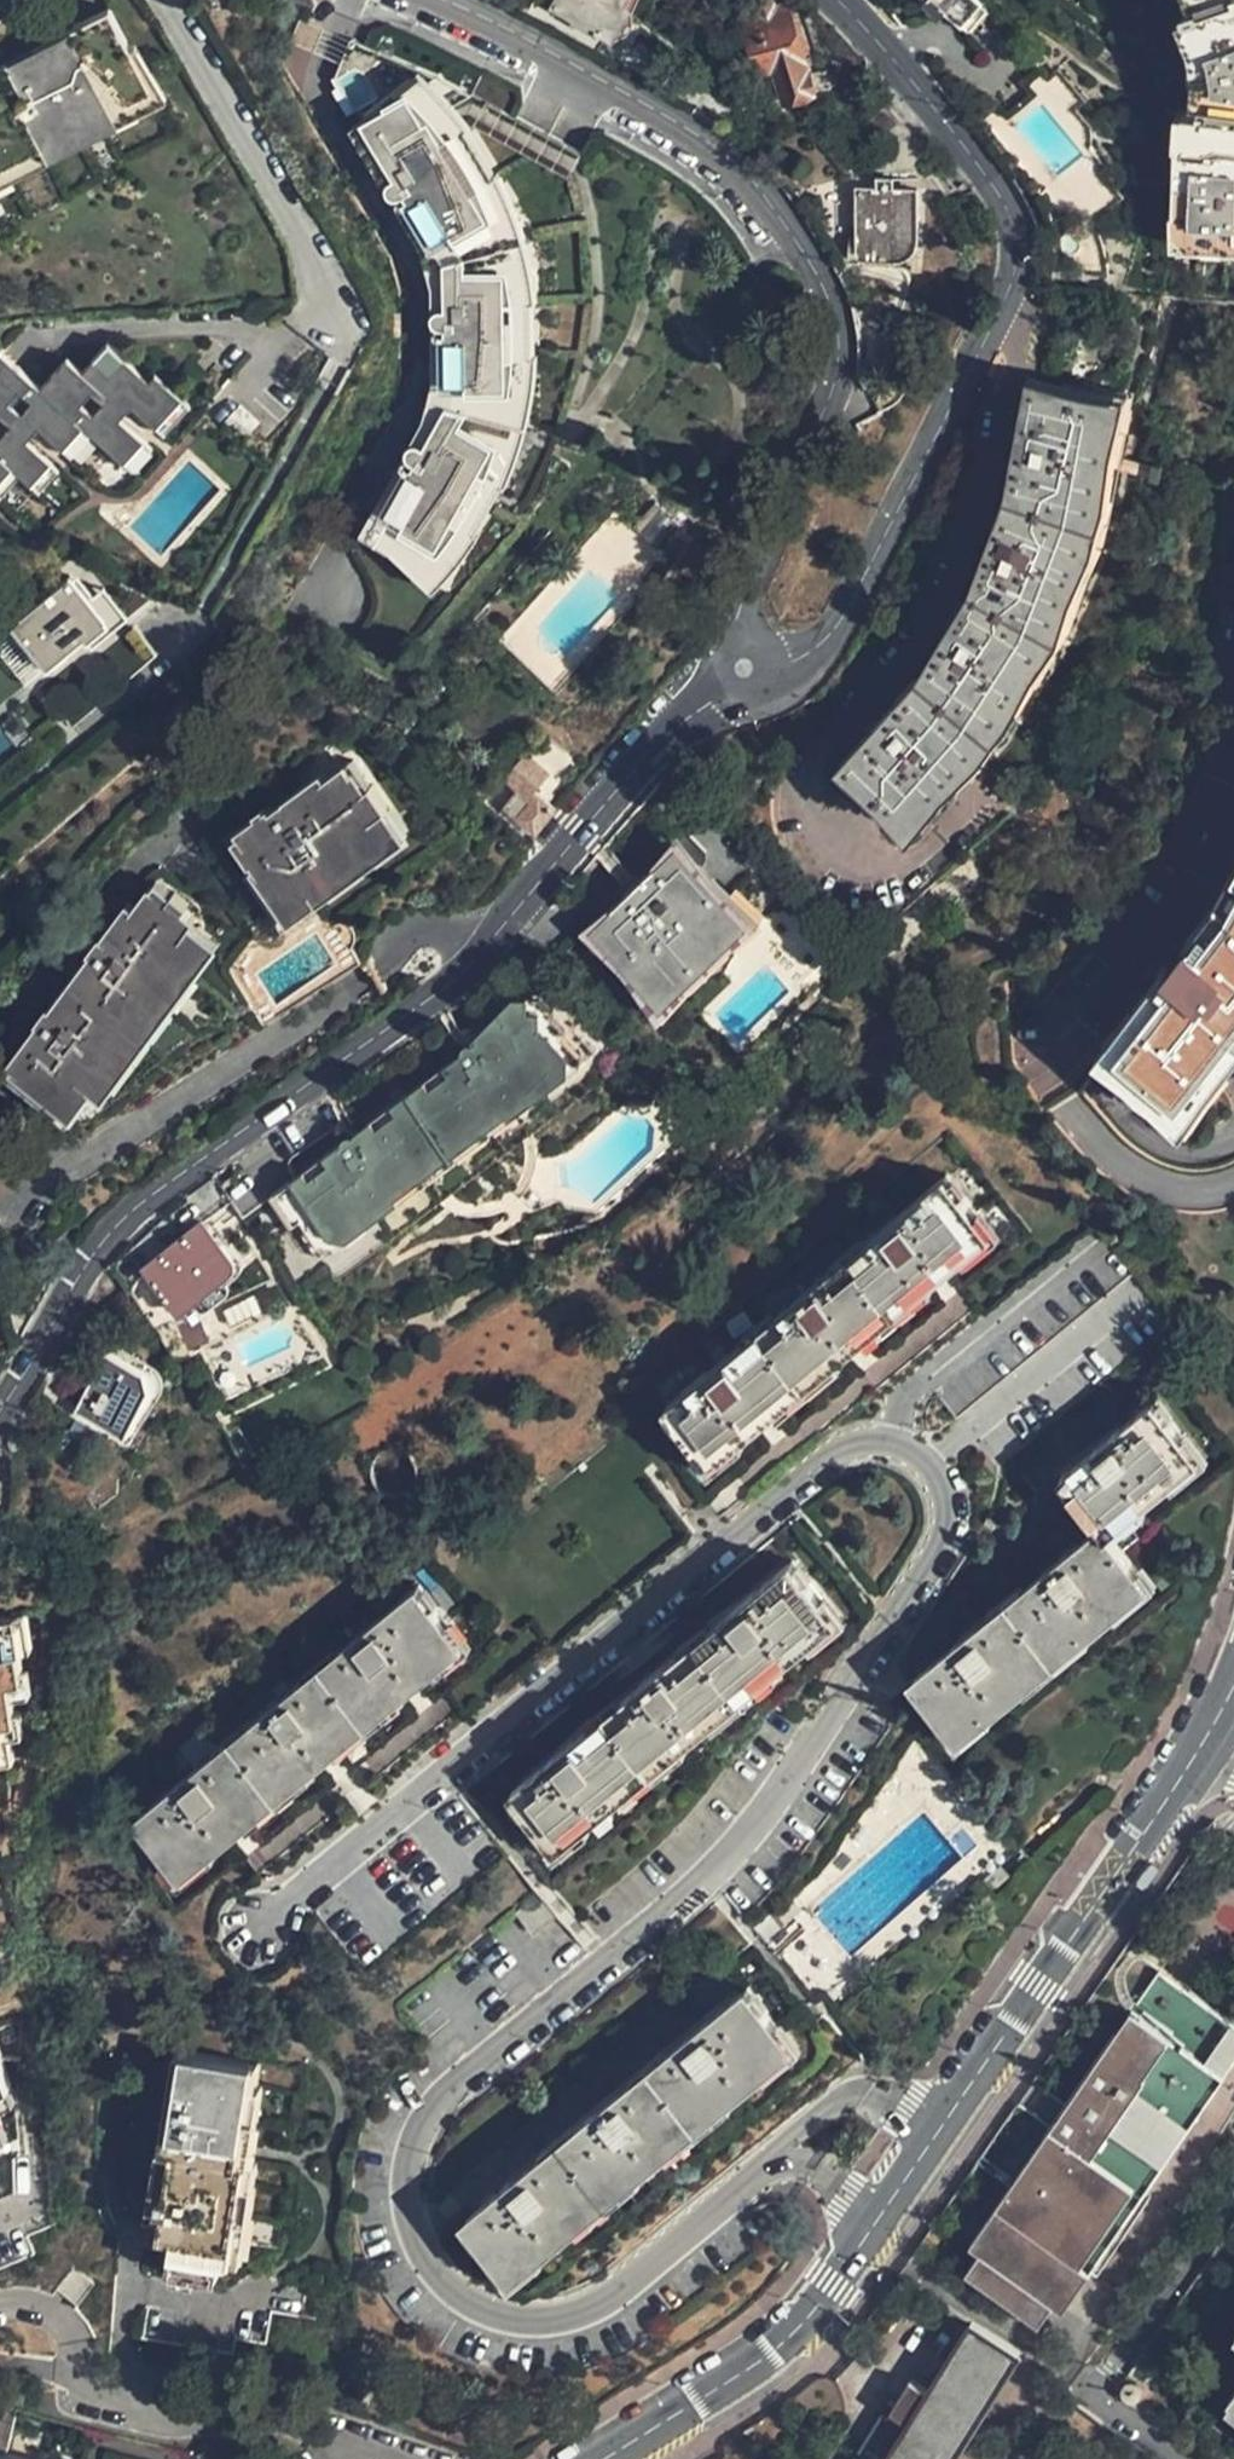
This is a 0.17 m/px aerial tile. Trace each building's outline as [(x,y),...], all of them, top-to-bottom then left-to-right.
[(619,0),(551,0),(549,5),(606,37),(622,8),(617,4),(619,0)] [(786,4),(775,8),(773,0),(751,0),(752,5),(742,8),(745,16),(738,18),(758,85),(775,81),(781,103),(813,93),(812,91),(786,4)] [(798,0),(796,0),(786,4),(812,91),(829,85),(824,70),(819,71),(798,0)] [(977,0),(920,0),(926,5),(922,8),(938,22),(942,17),(959,32),(982,5),(977,0)] [(1207,15),(1199,19),(1206,45),(1211,46),(1213,89),(1208,92),(1206,122),(1187,121),(1185,157),(1191,157),(1189,210),(1183,210),(1181,246),(1233,249),(1233,0),(1199,0),(1207,15)] [(164,101),(134,46),(128,48),(106,8),(0,65),(0,189),(164,101)] [(386,58),(350,42),(332,80),(359,126),(390,179),(376,188),(429,302),(431,398),(432,434),(465,432),(465,425),(512,424),(511,389),(519,389),(515,246),(452,138),(443,143),(402,72),(396,76),(386,58)] [(512,424),(465,425),(465,432),(538,431),(534,242),(516,212),(492,170),(454,105),(468,98),(386,58),(396,76),(402,72),(443,143),(452,138),(515,246),(519,389),(511,389),(512,424)] [(755,114),(747,105),(739,111),(747,121),(755,114)] [(390,179),(359,126),(345,133),(376,188),(390,179)] [(893,255),(893,234),(915,233),(916,208),(913,208),(914,188),(857,187),(856,255),(893,255)] [(134,365),(110,344),(84,372),(69,358),(42,387),(3,352),(0,356),(0,498),(21,474),(40,490),(92,433),(107,447),(134,365)] [(152,381),(134,365),(107,447),(132,469),(191,403),(159,373),(152,381)] [(1078,629),(1116,511),(1127,397),(1031,387),(1017,499),(987,586),(934,669),(895,706),(858,742),(925,814),(1012,729),(1078,629)] [(431,398),(365,547),(437,595),(538,431),(432,434),(431,398)] [(676,526),(654,506),(633,528),(655,549),(676,526)] [(106,584),(91,595),(71,571),(0,629),(0,640),(36,684),(127,610),(106,584)] [(154,659),(120,618),(73,657),(106,699),(154,659)] [(548,813),(551,810),(534,794),(549,778),(523,754),(501,779),(523,798),(510,813),(534,834),(548,813)] [(372,826),(386,815),(369,791),(361,796),(341,770),(303,798),(288,808),(284,804),(267,817),(264,815),(230,837),(249,865),(246,867),(278,913),(381,840),(372,826)] [(648,997),(731,920),(668,852),(586,928),(648,997)] [(1210,908),(1102,1041),(1178,1102),(1233,1031),(1233,864),(1210,908)] [(6,1069),(53,1103),(59,1107),(75,1085),(86,1094),(196,950),(177,936),(191,916),(163,898),(158,901),(142,889),(100,945),(95,941),(83,956),(88,959),(49,1011),(44,1008),(32,1024),(36,1028),(6,1069)] [(341,1248),(586,1075),(592,1050),(577,1033),(578,1028),(565,1014),(567,1009),(560,999),(506,995),(469,1043),(464,1042),(462,1040),(459,1041),(457,1043),(454,1045),(452,1049),(452,1052),(452,1056),(349,1130),(344,1129),(342,1128),(339,1129),(336,1130),(334,1133),(333,1136),(332,1138),(332,1143),(262,1192),(283,1220),(295,1212),(323,1246),(341,1248)] [(1102,1041),(1095,1050),(1189,1125),(1233,1069),(1233,1031),(1178,1102),(1102,1041)] [(837,1363),(866,1341),(863,1337),(924,1288),(927,1290),(962,1262),(960,1258),(985,1238),(971,1221),(975,1217),(946,1181),(665,1409),(695,1448),(700,1444),(713,1460),(737,1441),(739,1444),(777,1414),(774,1410),(835,1362),(837,1363)] [(177,1311),(237,1266),(203,1222),(144,1269),(177,1311)] [(126,1433),(147,1386),(139,1368),(101,1351),(74,1409),(126,1433)] [(1112,1609),(1109,1606),(1143,1579),(1102,1528),(1133,1503),(1136,1505),(1168,1480),(1165,1476),(1193,1454),(1181,1440),(1184,1437),(1155,1400),(1059,1476),(1098,1527),(910,1681),(941,1718),(944,1715),(957,1730),(983,1711),(985,1713),(1023,1683),(1020,1678),(1082,1628),(1084,1631),(1112,1609)] [(807,1643),(832,1623),(818,1606),(822,1602),(791,1566),(512,1794),(526,1811),(544,1832),(547,1830),(560,1846),(585,1825),(587,1828),(623,1798),(621,1796),(682,1746),(684,1749),(712,1726),(709,1723),(769,1673),(772,1676),(809,1646),(807,1643)] [(458,1646),(446,1631),(451,1627),(419,1589),(140,1820),(170,1856),(174,1853),(187,1869),(213,1849),(215,1851),(251,1821),(249,1818),(309,1768),(312,1770),(314,1770),(340,1748),(338,1745),(399,1695),(402,1697),(436,1669),(434,1666),(458,1646)] [(26,1622),(9,1625),(15,1659),(20,1658),(32,1655),(26,1622)] [(9,1746),(5,1727),(19,1724),(18,1720),(16,1706),(12,1686),(25,1683),(24,1674),(20,1658),(15,1659),(9,1625),(0,1627),(0,1748),(9,1746)] [(29,1673),(24,1674),(25,1683),(12,1686),(16,1706),(35,1702),(29,1673)] [(5,1727),(9,1746),(0,1748),(0,1768),(20,1764),(15,1745),(30,1741),(25,1718),(18,1720),(19,1724),(5,1727)] [(1142,2198),(1171,2155),(1159,2147),(1185,2109),(1197,2117),(1233,2063),(1233,2027),(1158,1974),(973,2243),(983,2251),(1053,2299),(1065,2308),(1118,2232),(1106,2224),(1129,2189),(1142,2198)] [(663,2146),(724,2098),(726,2101),(763,2070),(760,2067),(787,2045),(774,2029),(777,2026),(746,1990),(465,2219),(496,2257),(501,2254),(514,2270),(539,2250),(540,2251),(577,2222),(575,2219),(635,2170),(637,2173),(666,2150),(663,2146)] [(239,2256),(265,2057),(176,2046),(153,2223),(177,2226),(172,2263),(225,2269),(227,2254),(239,2256)] [(896,2060),(885,2047),(876,2055),(887,2067),(896,2060)] [(10,2085),(0,2062),(0,2089),(10,2085)] [(16,2099),(10,2085),(0,2089),(0,2105),(16,2099)] [(1159,2147),(1171,2155),(1197,2117),(1185,2109),(1159,2147)] [(0,2125),(0,2141),(9,2138),(3,2124),(0,2125)] [(1118,2232),(1142,2198),(1129,2189),(1106,2224),(1118,2232)] [(1053,2299),(983,2251),(970,2271),(1039,2320),(1053,2299)] [(1019,2350),(971,2321),(932,2385),(929,2390),(911,2380),(860,2458),(951,2458),(1019,2350)] [(929,2390),(932,2385),(916,2374),(911,2380),(929,2390)]
